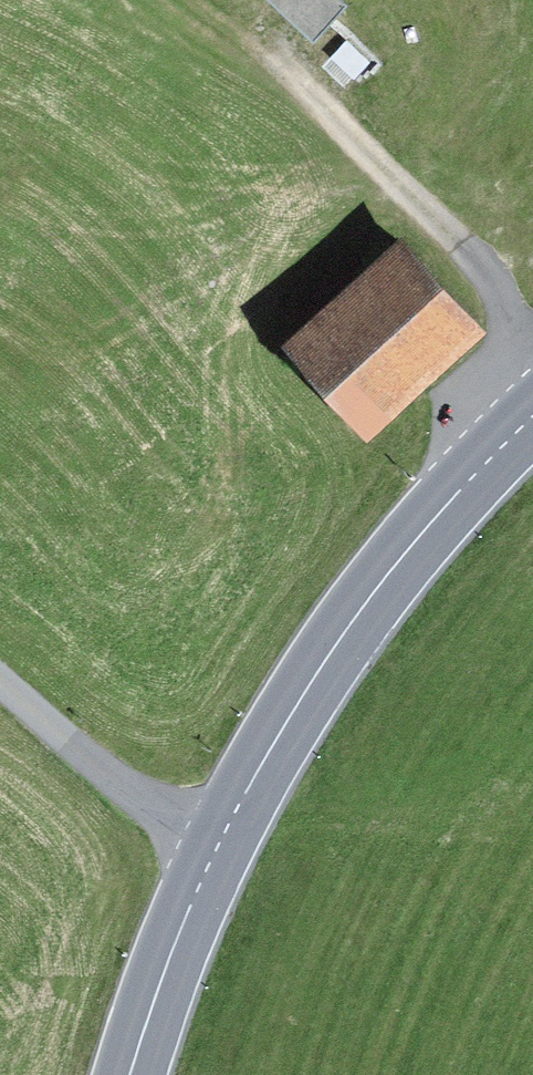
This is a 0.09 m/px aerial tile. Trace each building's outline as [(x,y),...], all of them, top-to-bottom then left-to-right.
[(353,0),(281,0),(325,43),(360,7),(353,0)] [(483,339),(400,252),(285,359),(367,447),(483,339)]
